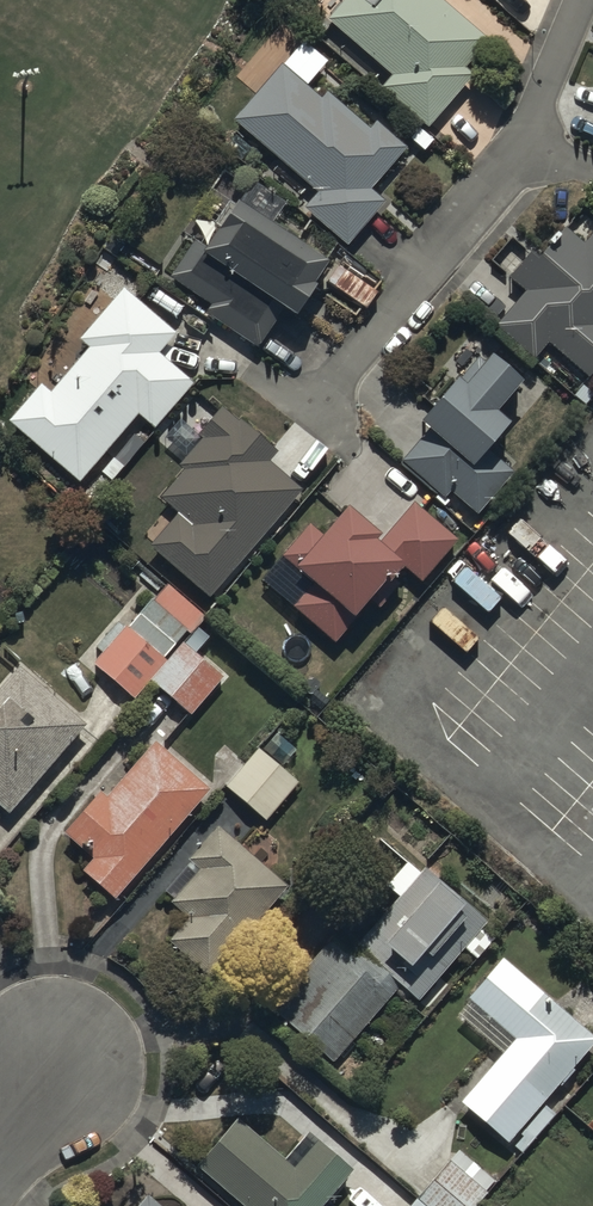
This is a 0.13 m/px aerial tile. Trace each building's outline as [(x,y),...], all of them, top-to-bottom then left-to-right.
[(429,0),(356,0),(334,25),(439,118),(493,56),(429,0)] [(279,63),(232,120),(318,191),(302,209),(348,247),(386,201),(372,189),(407,147),(377,122),(372,128),(327,91),(321,97),(279,63)] [(328,263),(238,203),(208,247),(196,239),(171,276),(212,304),(206,312),(260,348),(285,312),(296,320),(318,286),(314,284),(328,263)] [(511,277),(526,290),(495,327),(535,360),(549,343),(590,378),(592,375),(592,238),(591,237),(585,244),(566,228),(538,261),(531,255),(511,277)] [(176,334),(123,289),(79,340),(88,348),(50,391),(43,385),(11,422),(82,482),(140,415),(156,429),(193,384),(159,354),(176,334)] [(485,367),(477,360),(421,423),(430,431),(401,463),(437,495),(434,498),(444,507),(450,501),(447,498),(452,493),(478,517),(515,476),(489,453),(513,427),(497,412),(523,383),(494,357),(485,367)] [(209,599),(302,490),(304,488),(271,459),(279,451),(242,419),(239,422),(223,407),(197,437),(200,440),(179,464),(186,470),(161,499),(178,513),(148,548),(209,599)] [(382,538),(348,509),(325,537),(310,524),(281,557),(313,584),(292,608),(337,646),(403,568),(422,584),(459,541),(414,503),(386,536),(391,541),(385,548),(378,542),(382,538)] [(163,666),(121,632),(89,673),(132,706),(163,666)] [(224,683),(188,653),(158,689),(195,719),(224,683)] [(15,677),(0,696),(0,804),(15,816),(83,731),(15,677)] [(284,740),(232,797),(265,826),(316,770),(284,740)] [(115,906),(207,798),(149,749),(72,839),(99,862),(84,880),(115,906)] [(211,978),(287,894),(240,851),(164,936),(211,978)] [(470,933),(421,889),(370,947),(419,990),(470,933)] [(277,1016),(332,1066),(397,994),(342,944),(277,1016)] [(508,1147),(590,1045),(475,954),(433,1006),(499,1059),(460,1108),(508,1147)] [(184,1165),(232,1205),(330,1205),(349,1185),(310,1152),(290,1177),(222,1120),(184,1165)] [(138,1205),(158,1205),(147,1196),(138,1205)]
